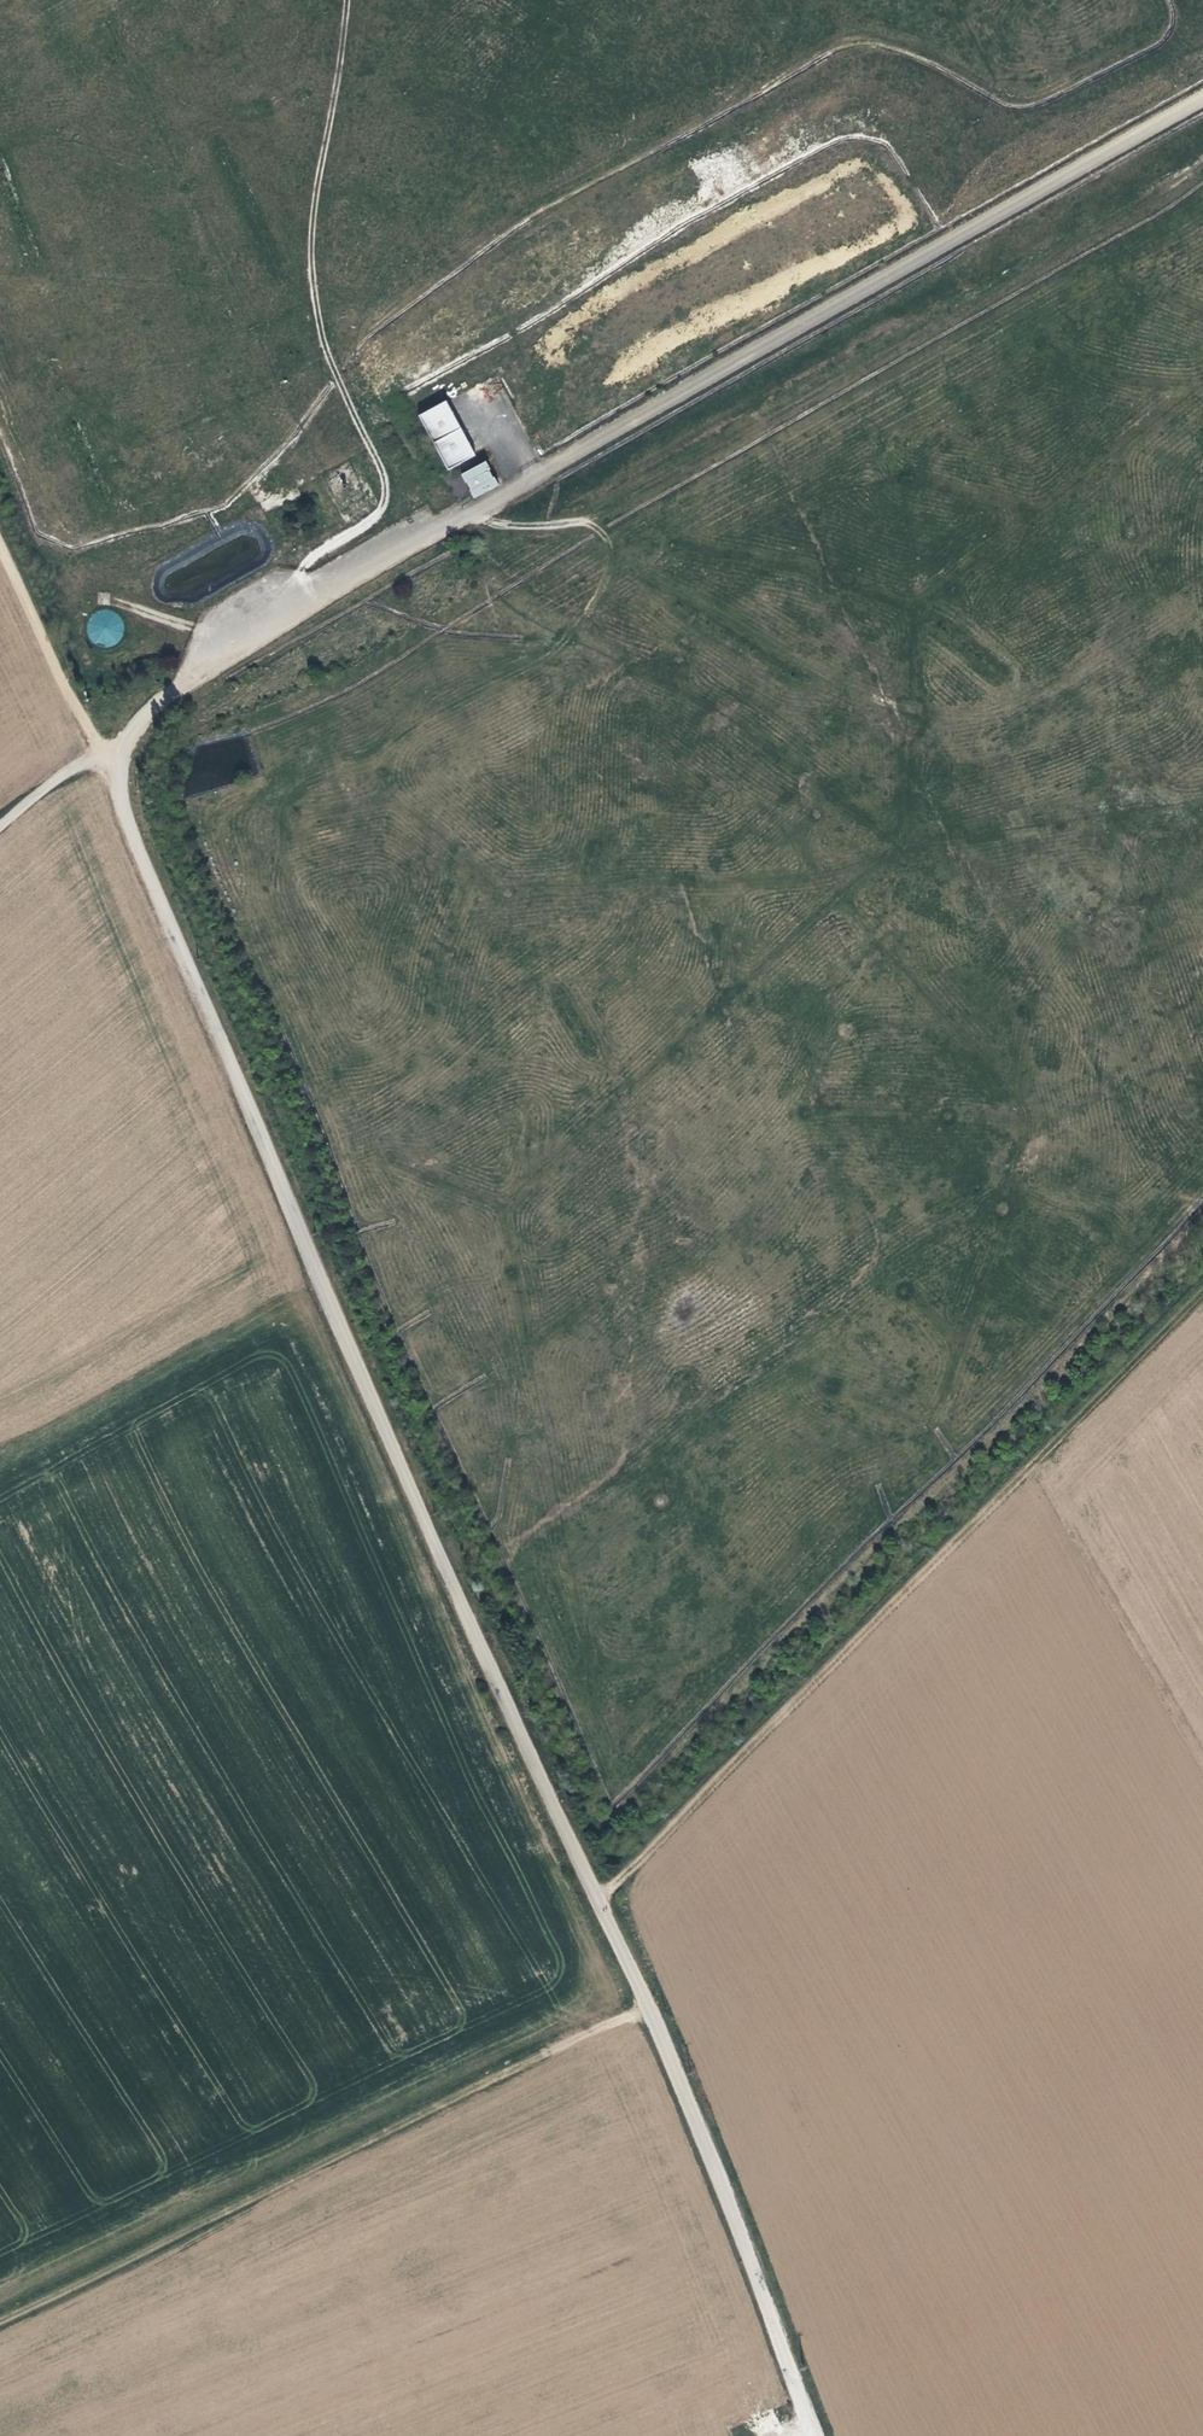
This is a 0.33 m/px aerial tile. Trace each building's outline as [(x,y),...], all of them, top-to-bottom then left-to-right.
[(447,465),(475,449),(444,394),(416,410),(447,465)] [(474,492),(499,478),(494,469),(493,470),(489,463),(490,462),(485,454),(461,468),(465,476),(466,475),(470,483),(469,484),(474,492)] [(95,608),(85,638),(114,648),(125,618),(95,608)]
